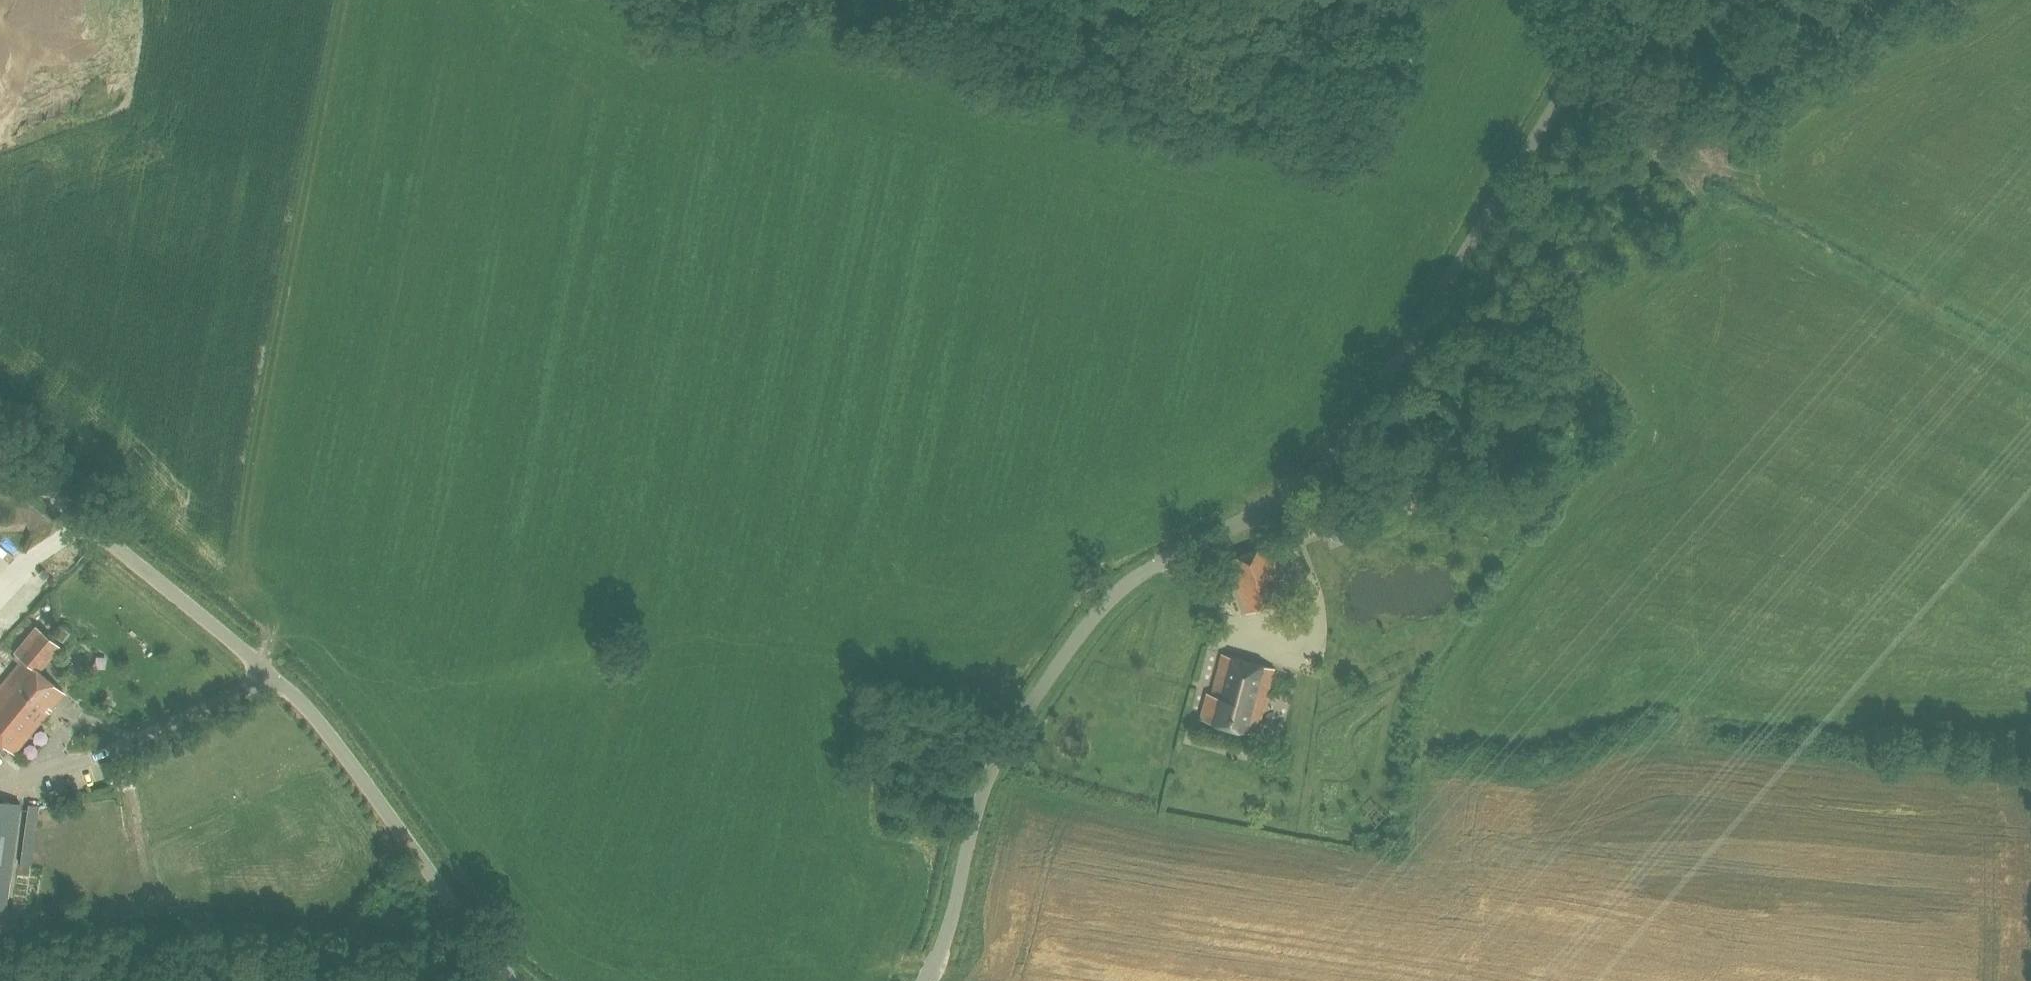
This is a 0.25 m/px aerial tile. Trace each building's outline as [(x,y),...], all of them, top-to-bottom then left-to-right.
[(1247,609),(1287,594),(1270,548),(1230,563),(1247,609)] [(21,663),(0,687),(0,741),(12,752),(64,691),(38,669),(59,644),(38,626),(16,652),(16,653),(13,656),(21,663)] [(1275,668),(1224,653),(1213,693),(1209,692),(1202,718),(1256,734),(1275,668)] [(0,801),(0,912),(5,913),(20,804),(0,801)] [(31,867),(32,854),(21,853),(19,865),(31,867)]
